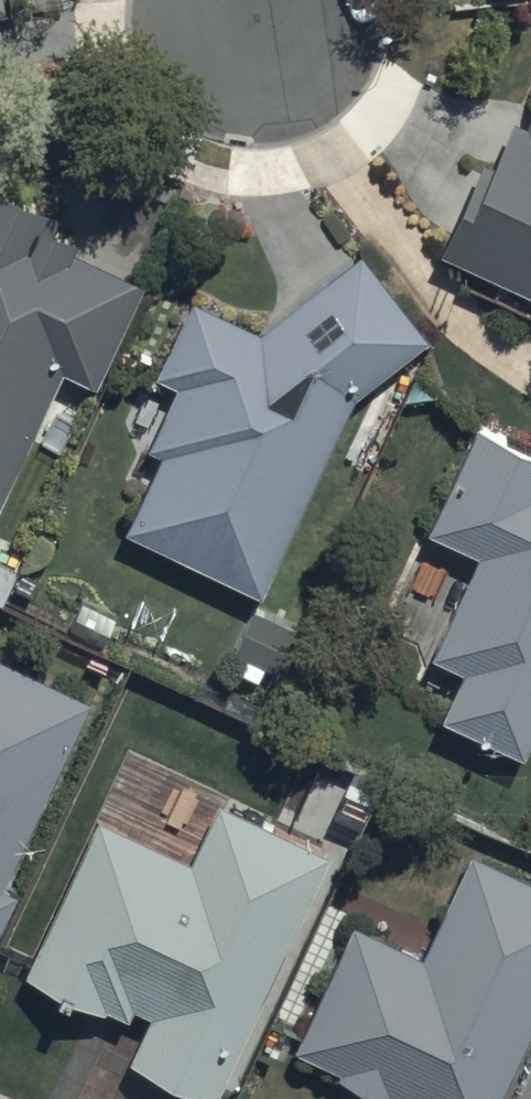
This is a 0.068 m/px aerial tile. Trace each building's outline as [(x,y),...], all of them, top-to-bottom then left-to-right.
[(441,242),(530,283),(530,113),(530,114),(518,109),(497,155),(487,151),(441,242)] [(25,453),(67,361),(86,371),(103,379),(148,277),(73,243),(81,224),(50,211),(53,202),(0,178),(0,510),(25,453)] [(263,324),(195,292),(160,366),(178,375),(148,437),(163,444),(127,521),(264,587),(359,386),(430,329),(362,244),(263,324)] [(530,744),(530,435),(478,413),(427,518),(483,544),(432,650),(463,663),(443,713),(529,748),(530,744)] [(0,543),(0,595),(3,597),(22,554),(0,543)] [(23,884),(7,877),(93,692),(0,649),(0,933),(23,884)] [(190,852),(104,812),(33,961),(132,1008),(137,998),(151,1005),(129,1053),(222,1097),(342,845),(221,788),(190,852)] [(351,915),(298,1045),(343,1063),(340,1070),(392,1091),(393,1087),(415,1096),(414,1098),(501,1098),(530,1029),(530,868),(468,843),(427,949),(351,915)]
